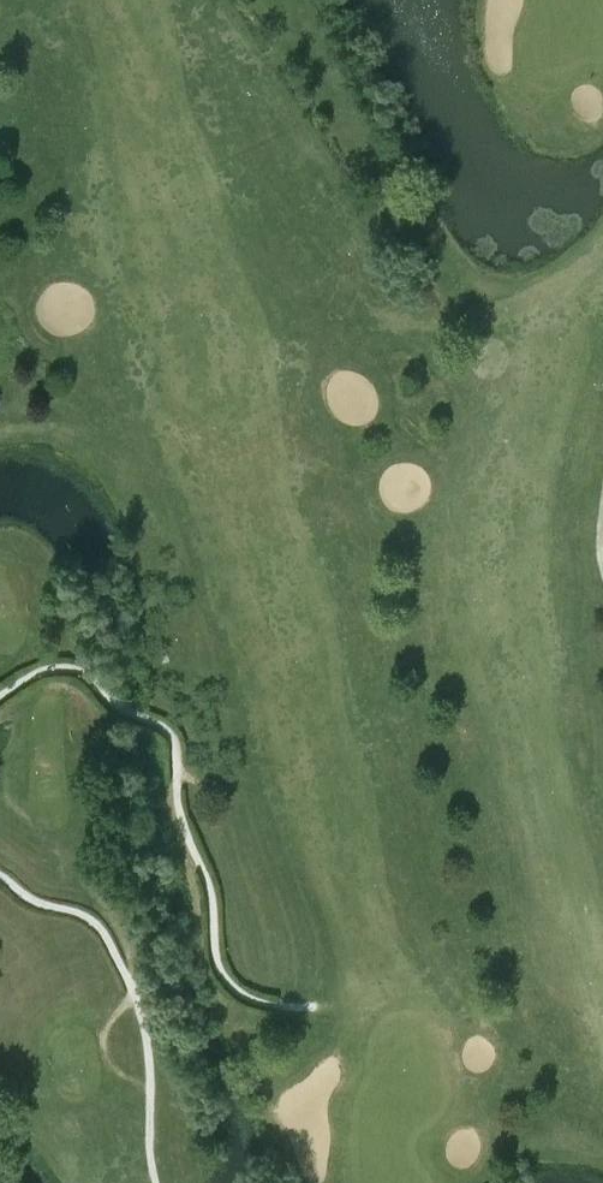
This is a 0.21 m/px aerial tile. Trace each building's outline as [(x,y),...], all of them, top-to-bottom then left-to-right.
[(468,1067),(491,1065),(488,1036),(465,1039),(468,1067)]
